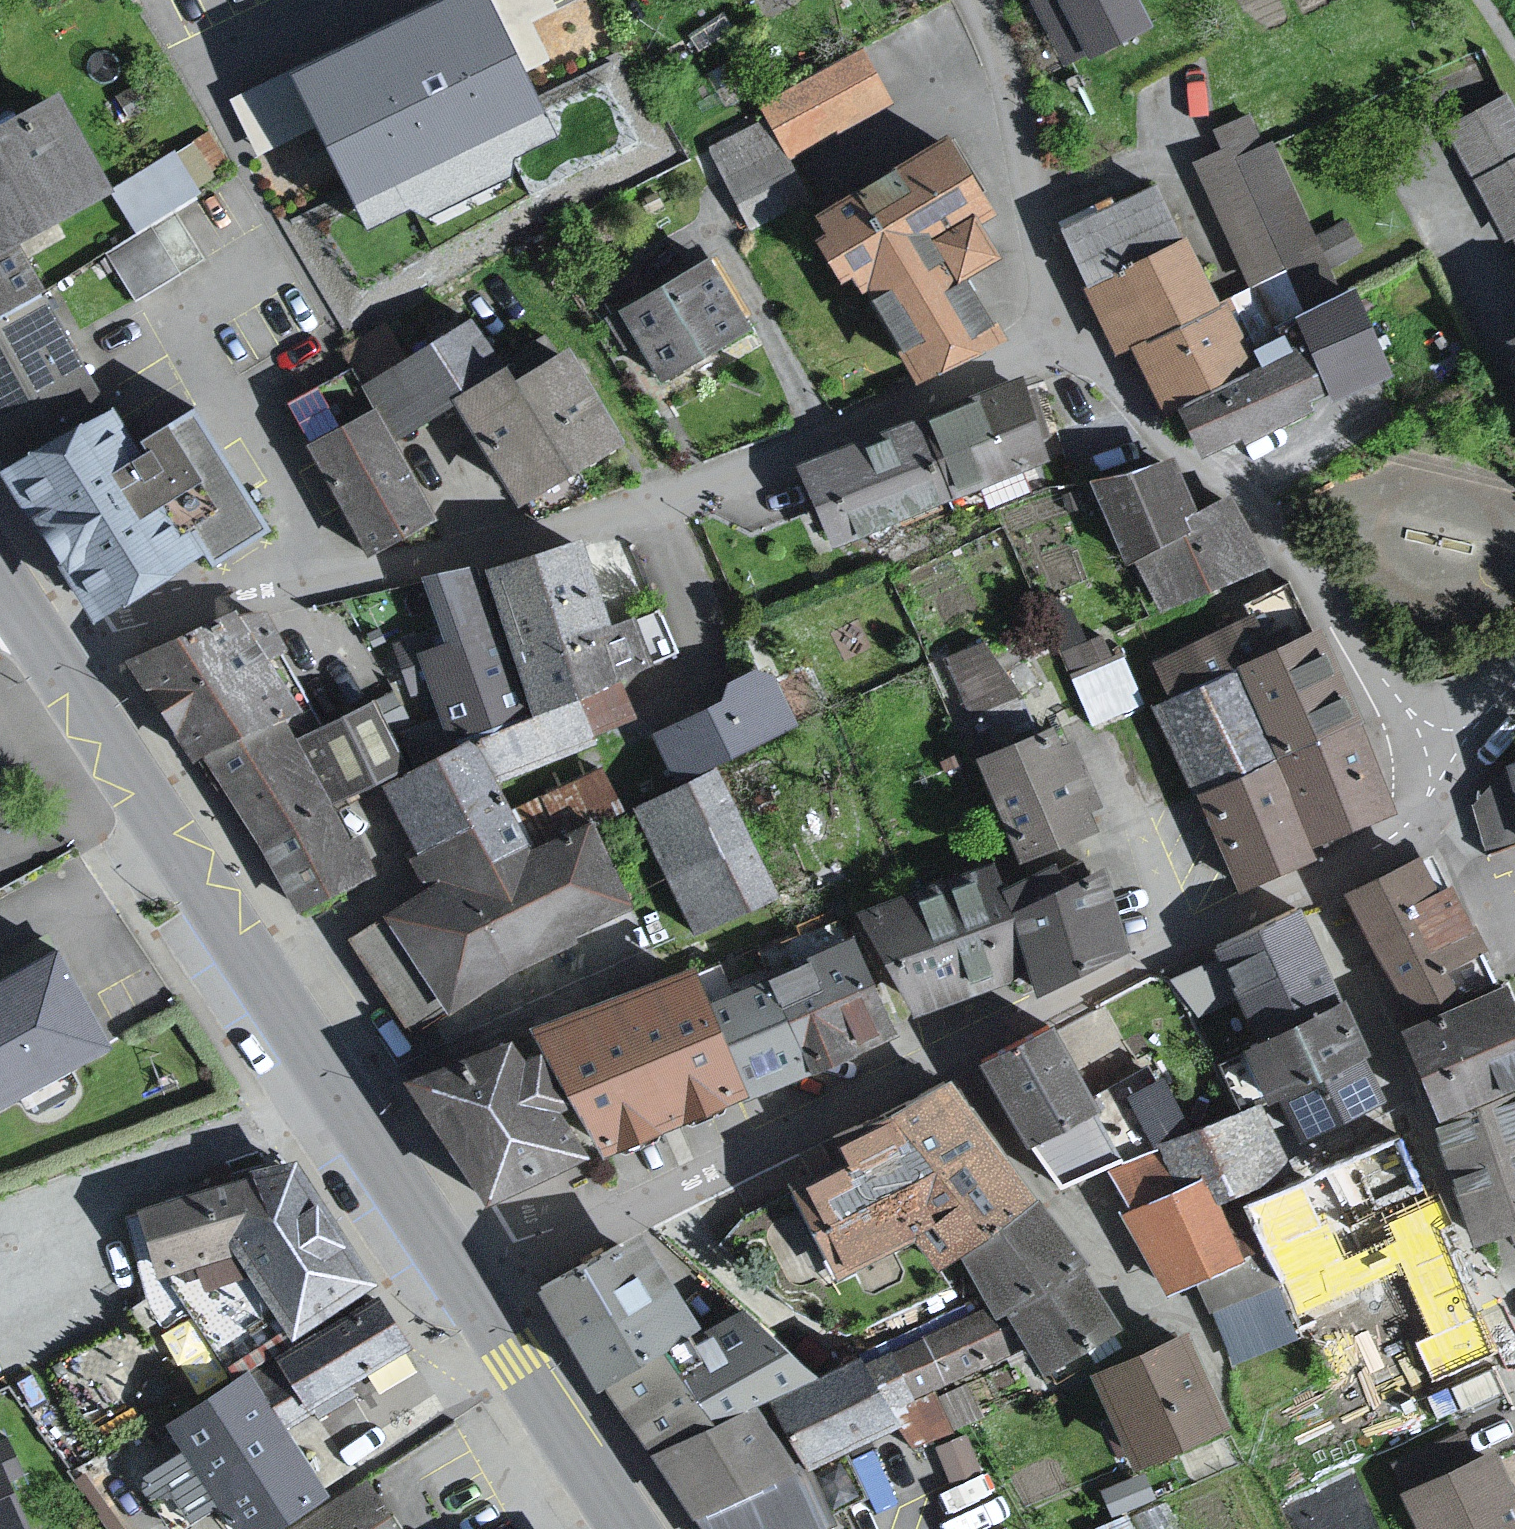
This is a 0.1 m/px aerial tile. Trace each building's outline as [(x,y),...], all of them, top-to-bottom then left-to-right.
[(1058,67),(1141,26),(1126,0),(1024,0),(1058,67)] [(1514,252),(1514,117),(1499,92),(1437,126),(1514,252)] [(57,93),(0,126),(0,258),(20,247),(115,191),(57,93)] [(1213,148),(1185,162),(1242,281),(1283,261),(1290,273),(1359,246),(1339,208),(1302,228),(1250,109),(1205,126),(1213,148)] [(1210,301),(1144,185),(1044,225),(1105,347),(1113,343),(1210,301)] [(175,213),(105,252),(136,300),(204,260),(175,213)] [(113,404),(20,247),(0,258),(0,470),(113,404)] [(696,268),(600,318),(647,391),(739,338),(696,268)] [(1160,398),(1152,412),(1194,451),(1217,435),(1230,441),(1309,406),(1313,392),(1370,370),(1343,293),(1264,322),(1262,338),(1237,346),(1244,368),(1160,398)] [(1210,301),(1113,343),(1152,412),(1160,398),(1244,368),(1237,346),(1222,298),(1210,301)] [(476,376),(457,325),(370,383),(388,407),(311,452),(361,558),(429,531),(391,449),(435,415),(476,376)] [(1514,375),(1514,328),(1494,339),(1514,375)] [(606,454),(550,360),(487,389),(476,376),(435,415),(500,512),(606,454)] [(780,473),(820,559),(1042,470),(1017,395),(780,473)] [(0,470),(0,477),(88,626),(205,558),(211,567),(269,533),(195,408),(140,441),(146,451),(142,454),(113,404),(0,470)] [(1162,457),(1074,479),(1110,565),(1124,557),(1174,529),(1168,518),(1179,504),(1162,457)] [(1174,529),(1124,557),(1143,599),(1257,563),(1232,505),(1168,518),(1174,529)] [(561,552),(465,581),(483,638),(512,724),(609,688),(639,677),(625,628),(581,638),(561,552)] [(1137,672),(1147,713),(1230,682),(1303,641),(1286,592),(1241,609),(1243,624),(1137,672)] [(242,619),(143,666),(291,929),(373,885),(339,820),(399,788),(384,751),(369,713),(302,741),(292,730),(317,720),(264,624),(242,619)] [(512,724),(483,638),(393,665),(416,731),(384,751),(399,788),(436,769),(467,828),(630,731),(609,688),(512,724)] [(1303,641),(1230,682),(1298,865),(1380,818),(1303,641)] [(790,736),(756,680),(698,697),(636,750),(664,798),(790,736)] [(1147,713),(1136,717),(1222,895),(1298,865),(1230,682),(1147,713)] [(1059,726),(961,765),(1004,871),(1102,832),(1059,726)] [(1494,761),(1488,775),(1465,796),(1479,851),(1491,847),(1514,839),(1514,753),(1494,761)] [(345,948),(398,1048),(608,938),(563,852),(487,867),(467,828),(436,769),(399,788),(339,820),(373,885),(393,923),(345,948)] [(712,783),(626,823),(684,947),(769,907),(712,783)] [(1491,847),(1503,884),(1514,880),(1514,839),(1491,847)] [(990,865),(835,915),(902,1021),(1010,987),(994,915),(990,865)] [(1401,865),(1329,903),(1398,1027),(1479,985),(1433,865),(1406,876),(1401,865)] [(1096,883),(994,915),(1010,987),(1014,1004),(1114,956),(1096,883)] [(1339,1002),(1298,910),(1220,942),(1225,955),(1177,977),(1203,1017),(1246,996),(1262,1039),(1339,1002)] [(839,956),(690,1008),(730,1110),(886,1042),(839,956)] [(0,987),(0,1113),(106,1053),(52,958),(0,987)] [(678,980),(503,1048),(570,1169),(730,1110),(690,1008),(678,980)] [(1481,993),(1398,1027),(1379,1034),(1419,1127),(1514,1087),(1514,1073),(1481,993)] [(1253,1044),(1277,1092),(1284,1089),(1307,1137),(1387,1099),(1339,1002),(1262,1039),(1253,1044)] [(1011,1142),(1080,1106),(1038,1028),(959,1064),(1011,1142)] [(503,1048),(377,1095),(462,1220),(570,1169),(503,1048)] [(1514,1225),(1514,1087),(1419,1127),(1471,1245),(1514,1225)] [(1261,1101),(1114,1163),(1137,1204),(1206,1174),(1224,1205),(1244,1196),(1295,1174),(1261,1101)] [(1424,1202),(1394,1131),(1295,1174),(1244,1196),(1268,1249),(1282,1282),(1303,1330),(1320,1322),(1329,1343),(1391,1316),(1354,1232),(1424,1202)] [(318,1172),(157,1210),(174,1281),(255,1256),(309,1345),(395,1291),(318,1172)] [(1137,1204),(1127,1209),(1175,1288),(1201,1279),(1268,1249),(1244,1196),(1224,1205),(1206,1174),(1137,1204)] [(1129,1318),(1067,1199),(821,1198),(857,1267),(931,1228),(946,1257),(979,1257),(1005,1306),(1026,1307),(1056,1365),(1129,1327),(1129,1318)] [(638,1228),(510,1289),(572,1391),(584,1384),(725,1306),(638,1228)] [(1439,1237),(1403,1253),(1442,1338),(1478,1322),(1439,1237)] [(1216,1312),(1282,1282),(1268,1249),(1201,1279),(1216,1312)] [(804,1377),(725,1306),(584,1384),(626,1451),(745,1402),(804,1377)] [(969,1308),(847,1358),(872,1423),(1007,1353),(985,1314),(975,1317),(969,1308)] [(1167,1332),(1073,1375),(1114,1464),(1209,1421),(1167,1332)] [(872,1423),(844,1360),(804,1377),(745,1402),(751,1433),(782,1470),(834,1449),(876,1433),(872,1423)] [(176,1414),(250,1528),(328,1528),(356,1514),(267,1369),(176,1414)] [(626,1451),(688,1528),(826,1528),(828,1528),(823,1513),(862,1496),(834,1449),(782,1470),(751,1433),(745,1402),(626,1451)] [(948,1473),(977,1463),(965,1426),(935,1436),(948,1473)] [(11,1428),(0,1433),(0,1528),(45,1528),(11,1428)] [(1382,1492),(1401,1528),(1514,1528),(1514,1513),(1484,1440),(1382,1492)]
